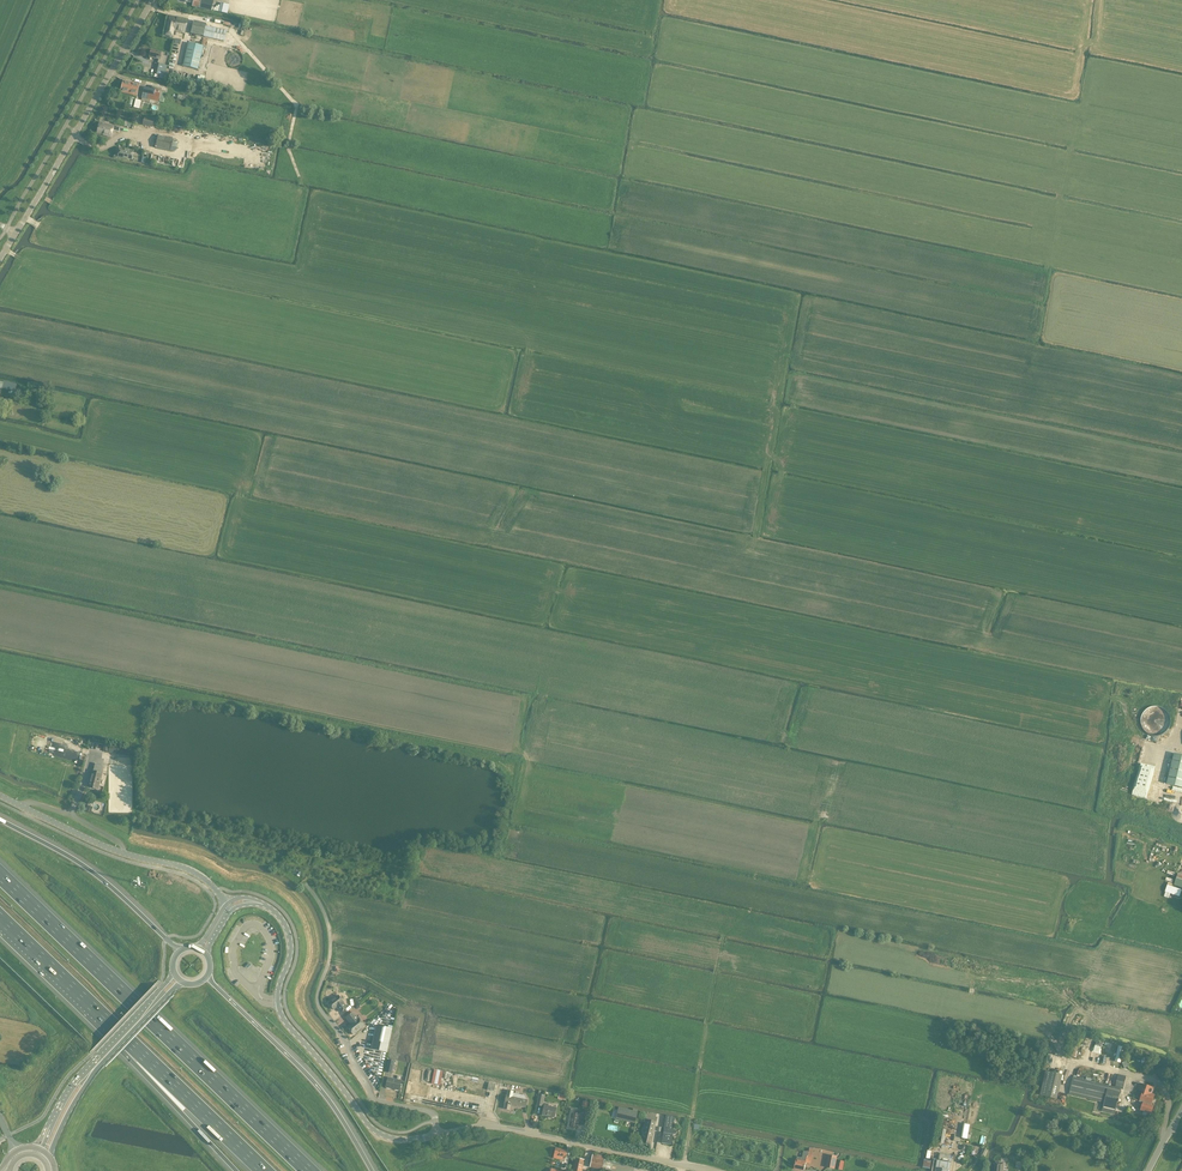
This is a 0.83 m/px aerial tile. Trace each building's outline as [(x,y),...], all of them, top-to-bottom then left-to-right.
[(179,0),(184,1),(184,2),(187,3),(187,2),(193,3),(192,6),(211,11),(213,1),(207,0),(179,0)] [(170,16),(165,35),(173,37),(174,32),(185,33),(188,19),(177,17),(170,16)] [(194,24),(191,34),(223,41),(226,31),(194,24)] [(202,45),(190,43),(185,65),(197,68),(202,45)] [(149,52),(148,55),(149,56),(150,56),(150,57),(159,59),(158,64),(157,64),(154,74),(160,75),(160,78),(164,79),(164,76),(167,66),(164,66),(166,57),(161,56),(162,53),(151,50),(151,51),(150,51),(149,52)] [(122,89),(138,92),(140,85),(124,81),(122,89)] [(145,89),(143,98),(160,102),(162,93),(162,92),(162,91),(145,87),(145,89)] [(153,127),(154,120),(145,118),(143,125),(153,127)] [(120,128),(99,123),(97,134),(111,137),(113,131),(119,132),(120,128)] [(158,136),(156,148),(171,151),(173,139),(158,136)] [(120,149),(118,157),(132,160),(133,153),(134,151),(120,149)] [(1158,734),(1158,732),(1172,727),(1164,703),(1143,711),(1152,736),(1158,734)] [(107,752),(131,755),(132,749),(108,745),(109,744),(105,743),(104,752),(107,752)] [(1174,751),(1167,782),(1181,786),(1181,753),(1174,751)] [(102,774),(101,774),(103,766),(95,764),(93,772),(92,771),(92,772),(94,772),(93,777),(91,776),(90,780),(91,780),(90,782),(88,787),(98,789),(102,774)] [(1139,764),(1132,793),(1162,801),(1164,793),(1157,792),(1159,785),(1150,783),(1154,768),(1139,764)] [(1175,873),(1168,871),(1165,880),(1172,883),(1175,873)] [(1181,890),(1167,885),(1165,892),(1179,896),(1181,890)] [(341,1012),(347,1007),(343,1002),(338,995),(328,1003),(334,1010),(337,1007),(341,1012)] [(353,1035),(364,1026),(358,1018),(358,1019),(353,1012),(346,1018),(351,1024),(347,1027),(353,1035)] [(387,1053),(393,1026),(388,1025),(388,1028),(376,1026),(371,1049),(387,1053)] [(1079,1044),(1071,1042),(1068,1056),(1076,1058),(1079,1044)] [(1120,1062),(1124,1047),(1118,1046),(1115,1061),(1120,1062)] [(395,1061),(388,1060),(386,1072),(392,1073),(395,1061)] [(413,1083),(411,1093),(425,1096),(427,1086),(416,1084),(417,1081),(418,1081),(420,1071),(411,1069),(409,1080),(414,1081),(414,1083),(413,1083)] [(1063,1075),(1046,1071),(1040,1095),(1057,1099),(1063,1075)] [(1115,1087),(1121,1089),(1123,1089),(1126,1076),(1118,1075),(1115,1087)] [(386,1087),(400,1090),(402,1081),(388,1078),(386,1087)] [(1121,1089),(1115,1087),(1074,1078),(1070,1094),(1105,1102),(1103,1111),(1115,1114),(1121,1089)] [(458,1079),(456,1091),(484,1097),(486,1085),(458,1079)] [(1152,1104),(1155,1095),(1151,1094),(1153,1088),(1146,1085),(1140,1083),(1138,1090),(1143,1092),(1142,1096),(1140,1095),(1139,1099),(1141,1099),(1140,1102),(1143,1103),(1141,1110),(1151,1114),(1154,1106),(1151,1105),(1151,1103),(1152,1104)] [(508,1090),(507,1096),(506,1096),(505,1103),(504,1109),(509,1110),(510,1105),(511,1105),(511,1104),(526,1107),(527,1100),(526,1100),(526,1098),(525,1096),(513,1093),(513,1091),(508,1090)] [(556,1114),(555,1114),(556,1108),(548,1106),(548,1104),(543,1103),(545,1095),(539,1094),(537,1105),(543,1106),(545,1106),(543,1115),(549,1116),(549,1118),(552,1118),(553,1117),(554,1118),(555,1116),(556,1116),(556,1115),(556,1114)] [(635,1123),(638,1112),(637,1112),(638,1110),(633,1109),(633,1111),(619,1107),(616,1119),(635,1123)] [(585,1111),(585,1112),(577,1110),(576,1114),(572,1113),(570,1123),(569,1122),(568,1127),(569,1127),(571,1127),(570,1128),(573,1129),(574,1128),(577,1129),(579,1123),(582,1124),(583,1124),(584,1119),(588,1120),(590,1112),(585,1111)] [(675,1117),(666,1116),(662,1143),(672,1145),(673,1134),(675,1135),(676,1134),(676,1131),(675,1130),(673,1130),(675,1117)] [(645,1119),(643,1128),(644,1128),(640,1142),(650,1144),(655,1121),(645,1119)] [(567,1150),(556,1148),(554,1158),(560,1159),(561,1157),(565,1157),(567,1150)] [(797,1157),(796,1160),(795,1168),(804,1170),(806,1162),(807,1156),(812,1157),(814,1149),(810,1149),(809,1152),(804,1151),(802,1158),(797,1157)] [(938,1160),(951,1162),(952,1154),(939,1153),(938,1160)] [(604,1157),(593,1154),(590,1167),(602,1170),(604,1157)] [(623,1161),(605,1157),(604,1157),(604,1161),(622,1165),(623,1161)] [(575,1158),(572,1170),(582,1170),(584,1160),(575,1158)] [(836,1159),(829,1158),(828,1166),(826,1165),(826,1167),(834,1169),(836,1159)] [(951,1163),(938,1161),(936,1170),(950,1170),(951,1163)] [(995,1170),(1003,1170),(1004,1163),(996,1162),(995,1170)]
